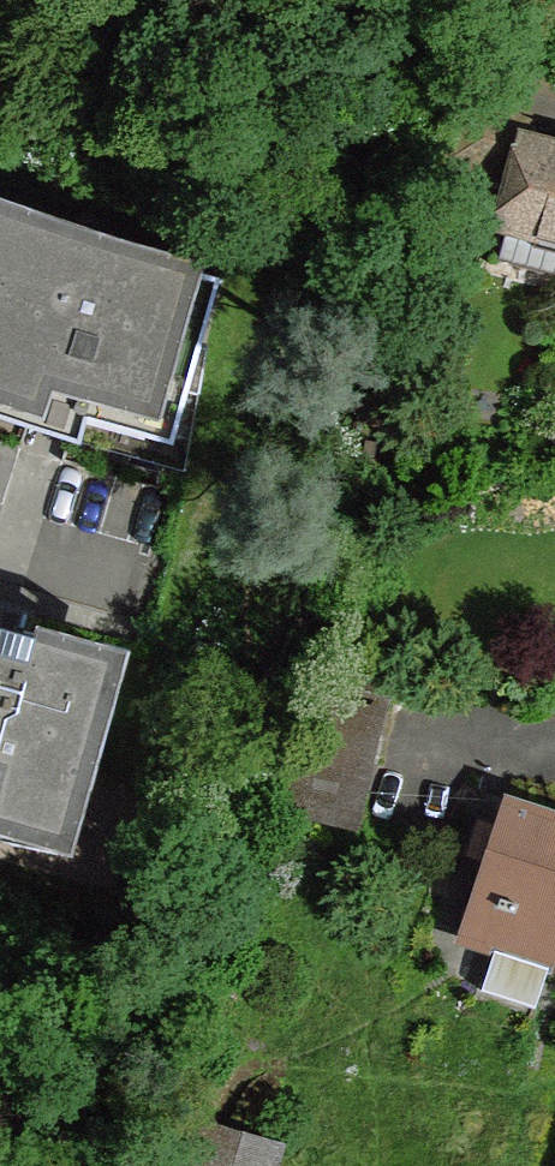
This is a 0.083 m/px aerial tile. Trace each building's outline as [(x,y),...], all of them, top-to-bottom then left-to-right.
[(515,177),(524,142),(528,123),(467,95),(449,159),(515,177)] [(524,142),(515,177),(502,221),(554,236),(554,150),(524,142)] [(7,211),(0,233),(0,413),(168,464),(218,277),(7,211)] [(0,622),(0,817),(62,834),(114,654),(0,622)] [(360,821),(381,735),(313,719),(291,805),(360,821)] [(505,801),(482,877),(463,939),(497,950),(552,969),(554,960),(554,816),(505,801)] [(552,969),(497,950),(483,992),(536,1009),(552,969)] [(211,1134),(204,1165),(268,1165),(272,1152),(211,1134)]
